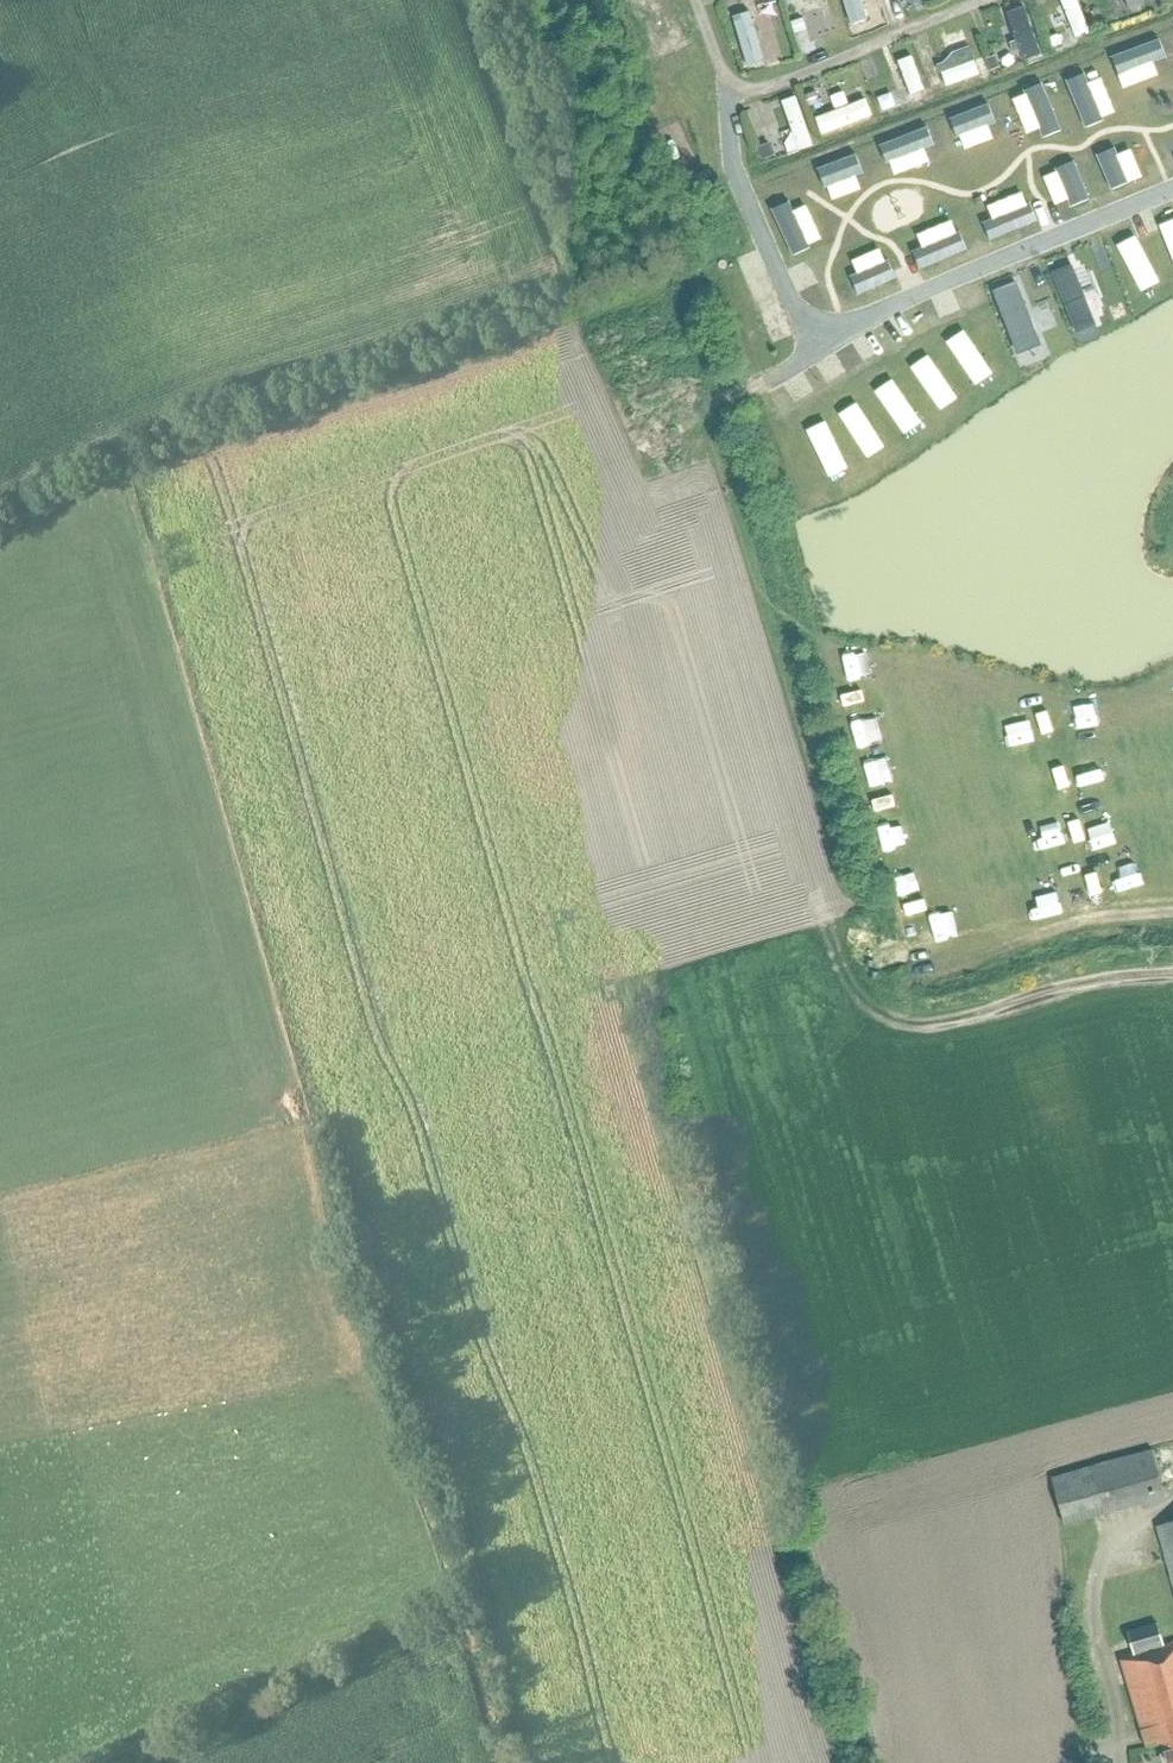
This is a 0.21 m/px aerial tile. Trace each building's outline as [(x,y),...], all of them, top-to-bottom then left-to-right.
[(800,11),(787,15),(798,54),(813,49),(809,34),(831,28),(823,0),(797,0),(800,11)] [(865,16),(860,0),(840,0),(848,22),(865,16)] [(739,63),(758,60),(749,10),(731,13),(739,63)] [(909,50),(895,52),(901,83),(915,81),(909,50)] [(792,93),(749,104),(760,148),(804,137),(792,93)] [(1152,1451),(1051,1478),(1064,1524),(1165,1497),(1152,1451)] [(1156,1526),(1172,1582),(1172,1521),(1156,1526)] [(1146,1747),(1162,1742),(1165,1751),(1169,1762),(1172,1762),(1172,1642),(1171,1642),(1166,1644),(1163,1645),(1162,1641),(1157,1623),(1145,1627),(1127,1632),(1134,1655),(1120,1660),(1144,1739),(1146,1747)]
